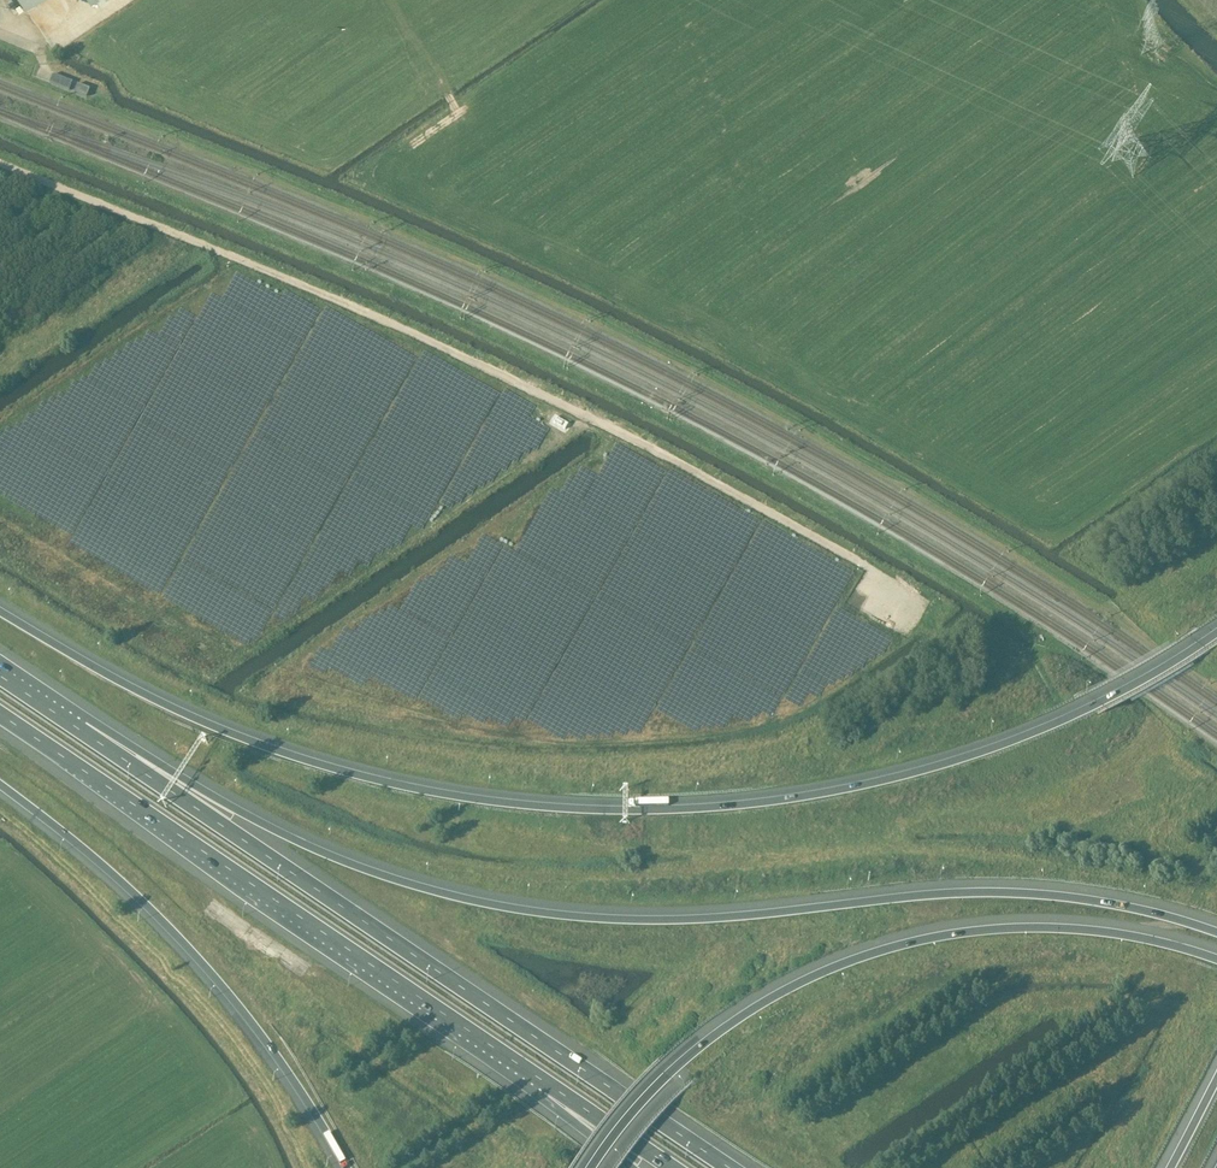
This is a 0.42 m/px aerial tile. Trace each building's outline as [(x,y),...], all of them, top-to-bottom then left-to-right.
[(25,9),(38,0),(19,0),(25,9)] [(73,84),(52,76),(49,83),(70,92),(73,84)] [(89,90),(78,86),(76,94),(86,98),(89,90)]
